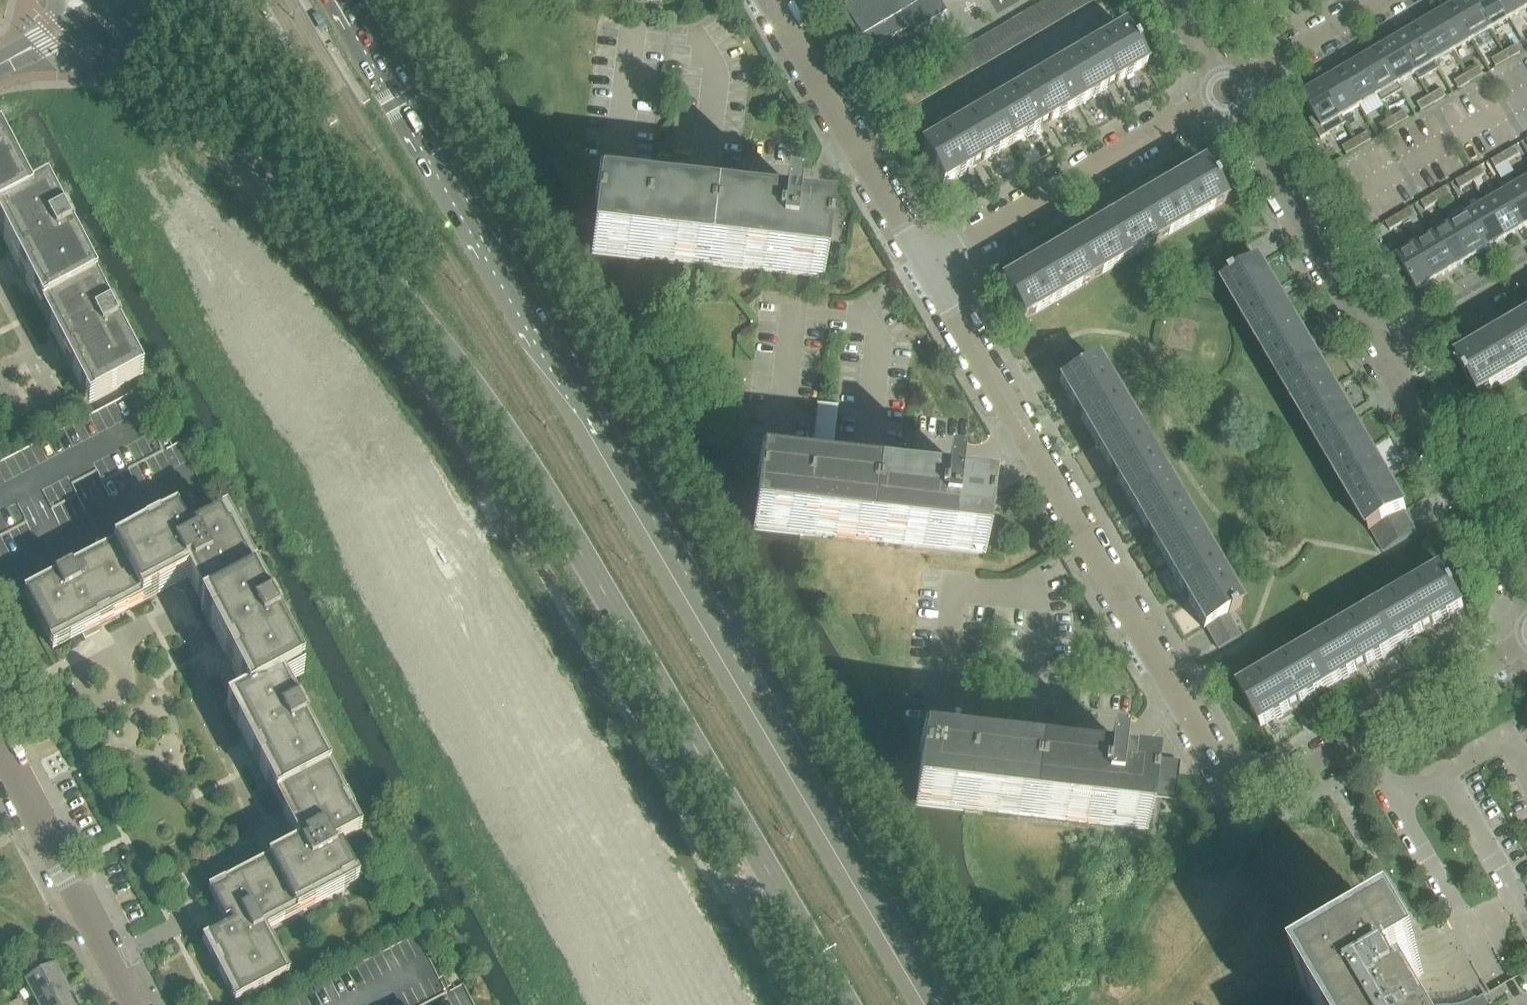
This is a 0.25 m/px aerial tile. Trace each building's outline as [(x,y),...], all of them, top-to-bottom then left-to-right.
[(866,54),(910,28),(914,34),(947,14),(939,0),(834,0),(866,54)] [(1053,27),(1065,20),(1053,0),(1049,0),(1040,5),(1053,27)] [(1065,20),(1077,12),(1070,0),(1053,0),(1065,20)] [(1077,12),(1089,5),(1086,0),(1070,0),(1077,12)] [(1473,0),(1466,0),(1453,8),(1473,42),(1491,31),(1473,0)] [(1498,0),(1473,0),(1491,31),(1510,20),(1498,0)] [(1523,0),(1498,0),(1510,20),(1526,10),(1526,7),(1523,0)] [(1028,12),(1040,34),(1053,27),(1040,5),(1028,12)] [(1473,42),(1453,8),(1434,19),(1454,53),(1473,42)] [(1016,20),(1028,41),(1040,34),(1028,12),(1016,20)] [(1454,53),(1434,19),(1415,30),(1435,64),(1454,53)] [(1003,27),(1016,48),(1028,41),(1016,20),(1003,27)] [(991,34),(1004,55),(1016,48),(1003,27),(991,34)] [(1079,106),(1115,85),(1146,67),(1137,51),(1139,50),(1136,45),(1134,46),(1127,33),(1125,30),(1058,70),(1079,106)] [(1435,64),(1415,30),(1397,41),(1417,75),(1435,64)] [(1134,46),(1136,45),(1139,43),(1132,31),(1127,33),(1134,46)] [(979,41),(991,62),(1004,55),(991,34),(979,41)] [(967,48),(979,70),(991,62),(979,41),(967,48)] [(1417,75),(1397,41),(1378,51),(1398,85),(1417,75)] [(1517,46),(1504,53),(1509,61),(1521,54),(1517,46)] [(954,55),(967,77),(979,70),(967,48),(954,55)] [(1398,85),(1378,51),(1359,62),(1379,96),(1398,85)] [(1504,53),(1492,61),(1496,68),(1509,61),(1504,53)] [(942,63),(955,84),(967,77),(954,55),(942,63)] [(1379,96),(1359,62),(1341,73),(1361,107),(1379,96)] [(930,70),(943,91),(955,84),(942,63),(930,70)] [(1484,76),(1480,68),(1467,75),(1472,83),(1484,76)] [(918,77),(930,98),(943,91),(930,70),(918,77)] [(1011,146),(1049,124),(1079,106),(1058,70),(990,109),(1011,146)] [(1361,107),(1341,73),(1322,84),(1342,118),(1361,107)] [(1467,75),(1455,83),(1459,90),(1472,83),(1467,75)] [(906,84),(918,105),(930,98),(918,77),(906,84)] [(918,105),(906,84),(893,91),(906,113),(918,105)] [(1346,125),(1342,118),(1322,84),(1303,96),(1316,118),(1310,121),(1321,140),(1346,125)] [(1442,90),(1430,97),(1434,105),(1447,97),(1442,90)] [(1430,97),(1417,104),(1422,112),(1434,105),(1430,97)] [(944,185),(982,163),(1011,146),(990,109),(922,149),(944,185)] [(1405,112),(1392,119),(1397,126),(1409,119),(1405,112)] [(1392,119),(1380,126),(1384,134),(1397,126),(1392,119)] [(1368,133),(1355,141),(1360,148),(1372,141),(1368,133)] [(1355,141),(1343,148),(1347,156),(1360,148),(1355,141)] [(35,300),(35,301),(89,404),(141,378),(145,375),(98,286),(48,193),(32,201),(1,144),(0,144),(0,234),(35,300)] [(1516,147),(1504,154),(1508,162),(1521,155),(1516,147)] [(1508,162),(1504,154),(1491,162),(1496,169),(1508,162)] [(1136,206),(1158,243),(1225,203),(1224,200),(1216,188),(1218,186),(1215,181),(1213,182),(1204,167),(1136,206)] [(1481,168),(1469,175),(1473,183),(1486,175),(1481,168)] [(1473,183),(1469,175),(1456,182),(1461,190),(1473,183)] [(1524,229),(1526,227),(1526,194),(1521,184),(1504,195),(1524,229)] [(1221,185),(1218,186),(1216,188),(1224,200),(1228,197),(1221,185)] [(1446,188),(1434,196),(1438,203),(1450,196),(1446,188)] [(1486,205),(1506,239),(1524,229),(1504,195),(1486,205)] [(1434,196),(1421,203),(1426,211),(1438,203),(1434,196)] [(598,197),(596,215),(592,254),(824,279),(830,223),(828,223),(828,229),(819,228),(821,215),(797,212),(797,204),(784,203),(782,218),(740,213),(598,197)] [(1469,215),(1488,249),(1506,239),(1486,205),(1469,215)] [(1158,243),(1136,206),(1070,245),(1091,282),(1158,243)] [(1411,209),(1398,216),(1403,224),(1415,217),(1411,209)] [(1451,226),(1471,260),(1488,249),(1469,215),(1451,226)] [(1403,224),(1398,216),(1386,224),(1390,231),(1403,224)] [(1433,236),(1453,270),(1471,260),(1451,226),(1433,236)] [(1416,246),(1436,280),(1453,270),(1433,236),(1416,246)] [(1436,280),(1416,246),(1412,239),(1388,253),(1399,272),(1404,269),(1417,291),(1436,280)] [(1254,255),(1247,244),(1228,256),(1235,267),(1254,255)] [(1091,282),(1070,245),(1003,285),(1024,321),(1091,282)] [(1241,278),(1260,266),(1254,255),(1235,267),(1241,278)] [(1262,265),(1260,266),(1241,278),(1227,286),(1263,348),(1298,327),(1262,265)] [(1522,324),(1459,361),(1468,376),(1466,377),(1470,383),(1471,382),(1479,394),(1481,397),(1526,370),(1526,333),(1522,324)] [(1298,327),(1263,348),(1299,409),(1334,388),(1298,327)] [(1056,372),(1077,359),(1071,348),(1049,360),(1056,372)] [(1062,383),(1084,370),(1077,359),(1056,372),(1062,383)] [(1084,370),(1062,383),(1100,449),(1136,428),(1098,362),(1084,370)] [(1471,382),(1470,383),(1467,384),(1474,397),(1479,394),(1471,382)] [(1334,470),(1370,449),(1334,388),(1299,409),(1334,470)] [(26,598),(24,595),(175,517),(177,520),(210,502),(180,444),(171,448),(169,444),(165,446),(160,437),(155,439),(133,395),(0,465),(0,612),(26,598)] [(833,445),(837,407),(817,405),(813,442),(820,443),(827,444),(833,445)] [(1136,428),(1100,449),(1135,507),(1171,487),(1136,428)] [(1370,449),(1334,470),(1370,531),(1372,530),(1383,524),(1404,511),(1406,510),(1370,449)] [(944,494),(760,473),(754,529),(986,555),(992,499),(990,499),(989,505),(981,504),(983,488),(982,488),(982,489),(959,487),(959,480),(945,478),(944,494)] [(1171,568),(1206,547),(1171,487),(1135,507),(1171,568)] [(1404,511),(1383,524),(1389,535),(1410,522),(1404,511)] [(356,878),(341,850),(337,853),(334,847),(363,832),(334,776),(287,684),(306,674),(258,579),(227,518),(220,521),(221,523),(193,538),(195,542),(190,545),(177,520),(175,517),(24,595),(26,598),(51,645),(53,650),(98,627),(127,612),(125,608),(129,607),(131,610),(157,597),(155,593),(159,591),(161,595),(188,580),(203,607),(200,608),(246,694),(227,705),(231,713),(252,755),(267,784),(278,805),(285,818),(298,843),(209,891),(226,923),(230,921),(233,926),(208,939),(210,943),(212,946),(238,997),(240,1001),(290,975),(267,932),(358,883),(356,878)] [(1410,522),(1389,535),(1396,546),(1417,534),(1410,522)] [(1383,524),(1372,530),(1385,552),(1396,546),(1389,535),(1383,524)] [(1227,613),(1233,610),(1241,605),(1206,547),(1171,568),(1205,626),(1227,613)] [(1374,612),(1396,648),(1463,609),(1454,593),(1456,592),(1453,587),(1451,588),(1444,575),(1442,572),(1374,612)] [(1449,573),(1444,575),(1451,588),(1453,587),(1456,585),(1449,573)] [(1227,613),(1234,625),(1235,628),(1241,625),(1233,612),(1234,611),(1233,610),(1227,613)] [(1396,648),(1374,612),(1308,651),(1330,687),(1396,648)] [(1227,613),(1205,626),(1212,639),(1234,625),(1227,613)] [(1234,625),(1212,639),(1219,650),(1240,637),(1235,628),(1234,625)] [(1330,687),(1308,651),(1242,690),(1262,727),(1330,687)] [(922,749),(921,768),(918,804),(1147,832),(1155,768),(1121,764),(1121,756),(1107,754),(1106,770),(1094,768),(1074,766),(922,749)] [(1412,1000),(1408,1002),(1400,989),(1425,975),(1398,930),(1303,986),(1302,987),(1312,1004),(1415,1004),(1412,1000)] [(463,986),(455,990),(452,986),(448,988),(443,979),(439,981),(416,937),(286,1004),(473,1004),(463,986)] [(37,1004),(67,989),(55,966),(25,982),(37,1004)] [(1502,986),(1484,996),(1490,1004),(1526,1004),(1526,972),(1502,986)] [(37,1004),(76,1004),(67,989),(37,1004)] [(1484,996),(1478,1000),(1477,999),(1472,1002),(1467,1004),(1464,1004),(1490,1004),(1484,996)]
